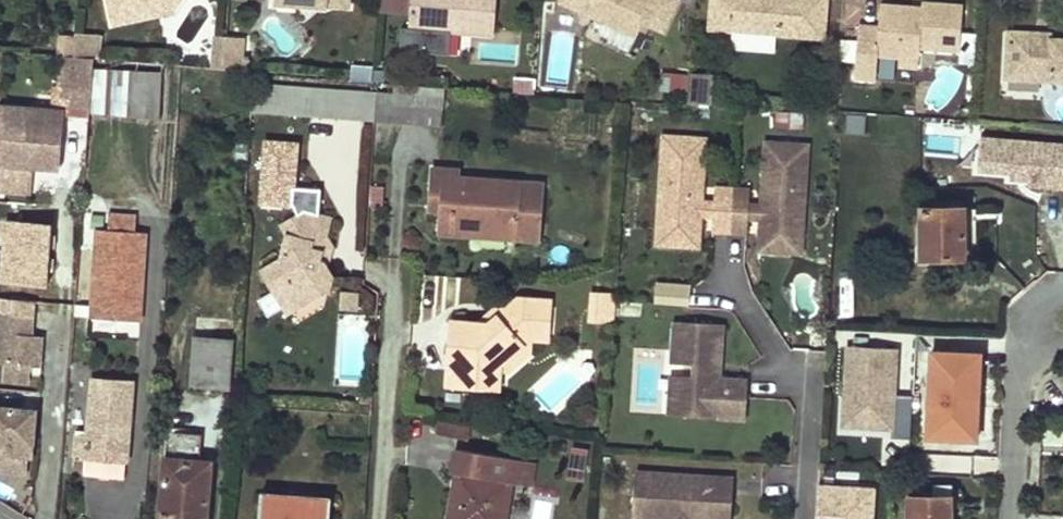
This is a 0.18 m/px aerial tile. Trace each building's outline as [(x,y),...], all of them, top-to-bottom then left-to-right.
[(112,27),(149,20),(146,5),(171,0),(107,0),(112,27)] [(146,5),(149,20),(175,14),(185,0),(171,0),(146,5)] [(276,7),(298,9),(298,0),(277,0),(276,7)] [(349,0),(298,0),(298,9),(326,11),(326,9),(349,10),(349,0)] [(412,6),(409,29),(423,30),(444,32),(493,38),(498,0),(412,0),(412,6)] [(560,3),(636,38),(643,23),(664,33),(678,3),(673,0),(562,0),(560,3)] [(711,31),(823,42),(827,0),(714,0),(711,31)] [(962,7),(922,4),(922,8),(921,16),(880,13),(879,27),(858,25),(854,80),(876,82),(877,57),(899,58),(899,49),(919,50),(959,53),(962,7)] [(922,8),(880,5),(880,13),(921,16),(922,8)] [(444,32),(423,30),(422,39),(443,41),(444,32)] [(1050,33),(1007,32),(1007,41),(1050,42),(1050,39),(1050,33)] [(100,37),(78,35),(76,57),(93,58),(98,58),(100,37)] [(227,36),(226,51),(244,52),(245,38),(227,36)] [(1050,39),(1050,42),(1007,41),(1006,78),(1062,80),(1062,40),(1050,39)] [(919,50),(899,49),(899,58),(918,60),(919,50)] [(226,51),(224,69),(248,71),(249,56),(243,55),(244,52),(226,51)] [(32,167),(57,169),(62,112),(89,114),(93,58),(76,57),(75,57),(72,56),(68,97),(59,96),(58,111),(0,105),(0,165),(32,167)] [(162,72),(132,71),(129,116),(160,119),(162,72)] [(690,74),(688,98),(708,100),(710,75),(690,74)] [(254,83),(252,112),(374,121),(376,93),(254,83)] [(376,93),(374,121),(442,126),(444,98),(376,93)] [(966,179),(1062,185),(1062,138),(979,132),(978,155),(967,153),(966,179)] [(703,200),(707,136),(665,134),(658,228),(701,231),(702,214),(703,200)] [(803,238),(809,143),(767,140),(763,204),(762,218),(760,235),(803,238)] [(31,193),(32,167),(0,165),(0,190),(31,193)] [(514,239),(539,241),(543,185),(458,179),(459,171),(433,170),(431,195),(443,196),(442,211),(440,234),(473,236),(473,229),(515,232),(514,239)] [(750,203),(751,189),(716,186),(715,201),(714,214),(713,229),(747,232),(749,217),(750,203)] [(431,195),(430,210),(442,211),(443,196),(431,195)] [(702,214),(714,214),(715,201),(703,200),(702,214)] [(749,217),(762,218),(763,204),(750,203),(749,217)] [(922,208),(922,259),(965,259),(965,208),(922,208)] [(262,269),(275,292),(309,272),(317,286),(328,289),(332,276),(326,266),(324,263),(318,261),(321,251),(331,245),(326,235),(330,218),(305,211),(281,224),(287,235),(282,253),(284,256),(262,269)] [(108,212),(107,229),(135,231),(136,214),(108,212)] [(107,229),(97,228),(91,306),(139,310),(145,232),(135,231),(107,229)] [(701,231),(658,228),(657,242),(700,245),(701,231)] [(473,229),(473,236),(514,239),(515,232),(473,229)] [(803,238),(760,235),(759,249),(802,252),(803,238)] [(326,266),(331,245),(321,251),(318,261),(324,263),(326,266)] [(309,272),(275,292),(287,313),(328,289),(317,286),(309,272)] [(689,303),(690,281),(654,279),(653,302),(689,303)] [(359,309),(359,289),(340,289),(340,309),(359,309)] [(591,320),(596,321),(599,297),(617,299),(618,295),(593,293),(591,320)] [(502,365),(532,338),(548,339),(552,300),(520,297),(491,324),(454,320),(452,345),(460,346),(456,385),(476,386),(477,376),(501,378),(502,365)] [(596,321),(615,323),(617,299),(599,297),(596,321)] [(139,310),(91,306),(90,317),(138,321),(139,310)] [(9,344),(7,363),(5,382),(27,383),(29,365),(39,366),(42,339),(31,337),(32,319),(0,317),(0,343),(9,344)] [(721,367),(724,325),(675,322),(673,364),(695,365),(694,378),(686,377),(684,416),(746,420),(749,381),(720,379),(712,379),(713,366),(721,367)] [(232,390),(235,342),(196,340),(193,387),(232,390)] [(911,436),(912,394),(898,394),(901,344),(845,341),(838,435),(911,436)] [(0,343),(0,363),(7,363),(9,344),(0,343)] [(460,346),(452,345),(449,384),(456,385),(460,346)] [(926,442),(978,444),(984,346),(927,345),(926,442)] [(712,379),(720,379),(721,367),(713,366),(712,379)] [(477,376),(476,386),(500,389),(501,378),(477,376)] [(671,376),(669,415),(684,416),(686,377),(671,376)] [(86,458),(126,461),(132,383),(91,381),(87,435),(75,435),(74,457),(86,458)] [(0,408),(0,444),(7,444),(6,454),(0,453),(0,471),(26,474),(27,457),(32,457),(35,422),(29,421),(30,410),(0,408)] [(451,435),(453,424),(438,421),(436,432),(451,435)] [(453,424),(451,435),(466,438),(468,427),(453,424)] [(209,463),(199,462),(201,434),(193,434),(193,429),(168,427),(161,518),(205,518),(209,463)] [(512,483),(518,484),(522,459),(456,448),(452,473),(457,474),(450,518),(506,518),(512,483)] [(126,477),(126,461),(86,458),(85,474),(126,477)] [(734,479),(696,476),(695,482),(680,481),(681,475),(636,472),(633,518),(702,518),(709,513),(731,515),(734,479)] [(819,518),(876,518),(877,485),(821,481),(819,518)] [(259,518),(330,518),(331,499),(261,493),(259,518)] [(909,518),(951,518),(951,497),(909,497),(909,518)] [(532,518),(548,518),(550,501),(535,499),(532,518)]
